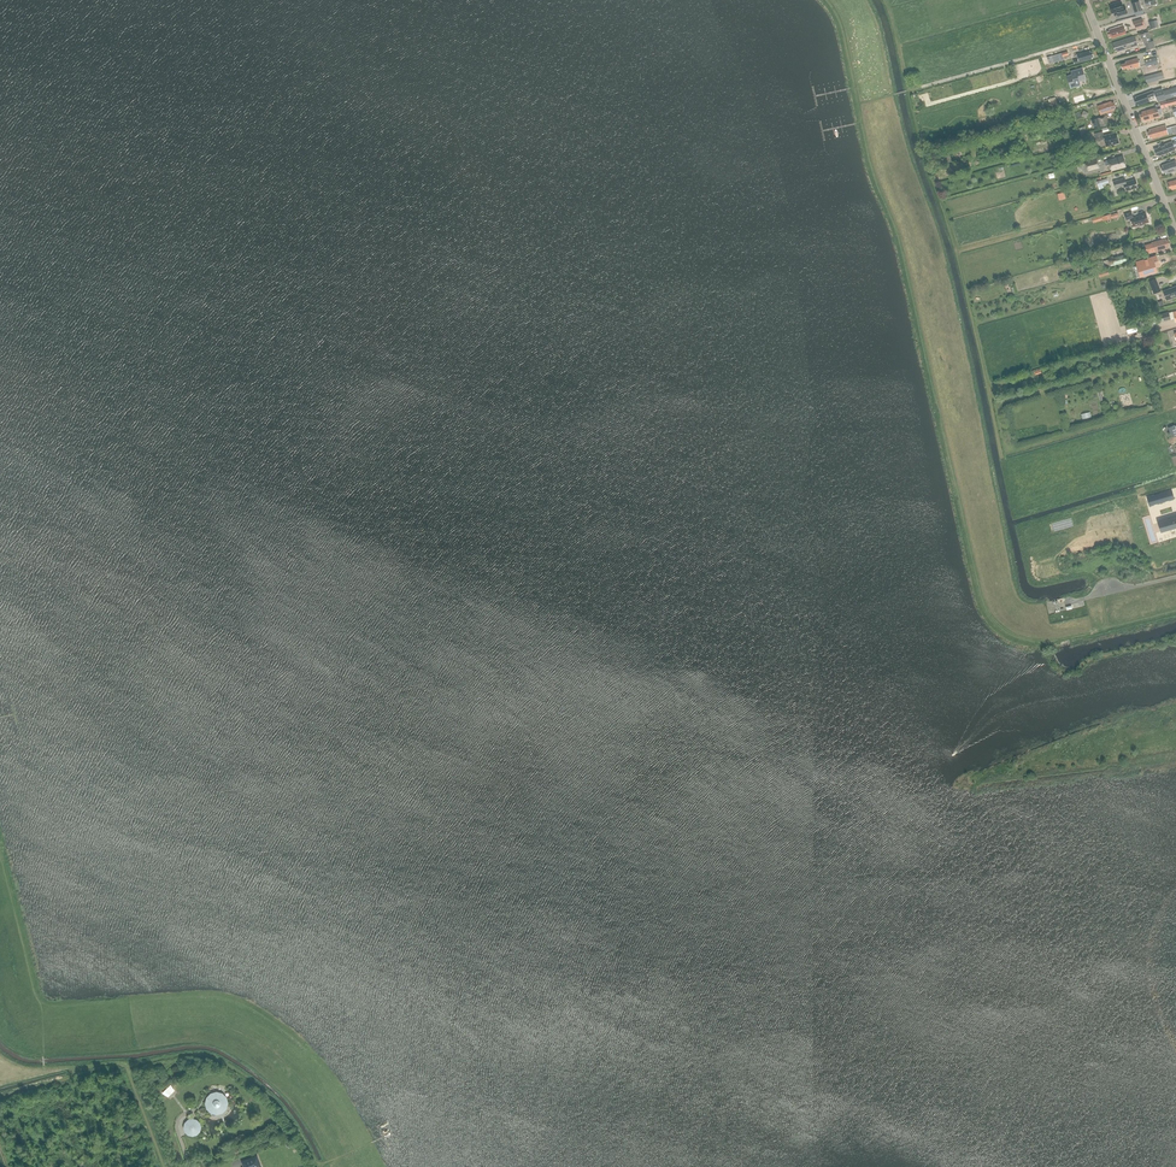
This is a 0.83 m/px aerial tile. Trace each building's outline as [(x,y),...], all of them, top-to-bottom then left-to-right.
[(1139,1),(1132,3),(1135,13),(1142,10),(1139,1)] [(1110,5),(1112,13),(1120,11),(1121,15),(1128,13),(1126,7),(1123,7),(1122,2),(1110,5)] [(1142,19),(1133,22),(1135,29),(1145,26),(1142,19)] [(1112,38),(1126,33),(1123,25),(1109,30),(1109,31),(1108,32),(1110,37),(1111,37),(1112,38)] [(1149,32),(1141,35),(1144,44),(1151,42),(1149,32)] [(1118,51),(1137,45),(1134,36),(1112,43),(1115,50),(1117,50),(1118,51)] [(1076,60),(1074,61),(1075,64),(1079,63),(1092,59),(1092,58),(1094,57),(1092,52),(1090,52),(1090,51),(1077,55),(1078,59),(1076,60)] [(1068,52),(1056,55),(1058,62),(1064,60),(1063,57),(1069,56),(1068,52)] [(1122,65),(1121,66),(1122,68),(1123,68),(1123,69),(1127,68),(1129,67),(1130,69),(1131,69),(1133,69),(1133,68),(1140,66),(1138,58),(1125,61),(1126,63),(1122,64),(1122,65)] [(1145,61),(1146,67),(1158,64),(1156,58),(1145,61)] [(1072,75),(1067,76),(1069,85),(1073,84),(1074,87),(1080,85),(1079,82),(1085,80),(1083,73),(1082,73),(1080,69),(1071,72),(1072,75)] [(1157,74),(1145,77),(1147,87),(1160,83),(1157,74)] [(1053,81),(1050,81),(1050,84),(1055,84),(1055,86),(1062,86),(1061,75),(1053,76),(1053,81)] [(1135,99),(1137,104),(1138,103),(1139,105),(1149,101),(1156,98),(1157,101),(1175,96),(1175,87),(1163,91),(1162,89),(1153,91),(1152,90),(1136,97),(1136,98),(1135,99)] [(1114,108),(1115,108),(1113,102),(1112,103),(1112,101),(1098,106),(1101,114),(1115,110),(1114,108)] [(1144,120),(1159,115),(1156,107),(1142,111),(1143,113),(1140,114),(1142,119),(1144,119),(1144,120)] [(1095,129),(1109,124),(1106,115),(1092,120),(1095,129)] [(1152,139),(1168,135),(1168,134),(1173,133),(1174,134),(1175,134),(1175,126),(1167,129),(1166,125),(1150,130),(1150,132),(1148,132),(1149,138),(1152,137),(1152,139)] [(1119,143),(1116,132),(1104,136),(1103,131),(1095,133),(1097,141),(1104,139),(1106,146),(1111,145),(1111,146),(1115,145),(1115,144),(1119,143)] [(1159,156),(1175,149),(1172,142),(1159,147),(1159,148),(1155,150),(1157,155),(1158,154),(1159,156)] [(1126,166),(1123,158),(1123,156),(1104,161),(1106,165),(1110,164),(1112,170),(1126,166)] [(1088,172),(1099,168),(1097,159),(1085,162),(1088,172)] [(1161,168),(1163,174),(1165,173),(1166,175),(1175,171),(1175,161),(1175,160),(1162,165),(1163,168),(1161,168)] [(1138,187),(1135,179),(1125,182),(1124,177),(1113,181),(1115,188),(1124,185),(1126,191),(1138,187)] [(1097,181),(1100,189),(1104,187),(1103,185),(1109,183),(1107,178),(1097,181)] [(1168,182),(1170,189),(1171,188),(1172,190),(1175,189),(1175,180),(1168,182)] [(1144,224),(1149,222),(1146,214),(1133,218),(1132,213),(1125,215),(1127,220),(1131,219),(1134,227),(1139,226),(1144,224)] [(1152,243),(1145,245),(1148,253),(1154,251),(1155,252),(1168,248),(1168,246),(1170,245),(1168,240),(1167,241),(1166,238),(1152,242),(1152,243)] [(1103,261),(1097,262),(1099,269),(1111,266),(1129,262),(1127,254),(1109,259),(1109,260),(1103,261)] [(1156,256),(1136,262),(1141,277),(1157,272),(1155,267),(1159,266),(1156,256)] [(1156,278),(1149,281),(1154,294),(1161,291),(1156,278)] [(1163,291),(1166,300),(1175,296),(1175,286),(1163,291)] [(1169,314),(1169,313),(1156,316),(1158,323),(1175,319),(1175,322),(1175,312),(1169,314)] [(1128,335),(1142,331),(1142,329),(1140,322),(1126,325),(1128,335)] [(1172,490),(1147,497),(1150,506),(1174,499),(1172,490)] [(1160,522),(1162,532),(1170,530),(1175,528),(1175,517),(1160,522)] [(172,1084),(163,1091),(168,1096),(177,1089),(172,1084)] [(221,1094),(216,1093),(211,1094),(207,1098),(206,1103),(207,1108),(211,1112),(216,1113),(222,1112),(225,1108),(227,1103),(225,1098),(221,1094)] [(192,1135),(196,1134),(199,1131),(200,1127),(199,1123),(196,1120),(192,1119),(188,1121),(185,1124),(184,1128),(185,1131),(188,1134),(192,1135)] [(244,1166),(258,1166),(260,1166),(256,1157),(242,1162),(244,1166)]
